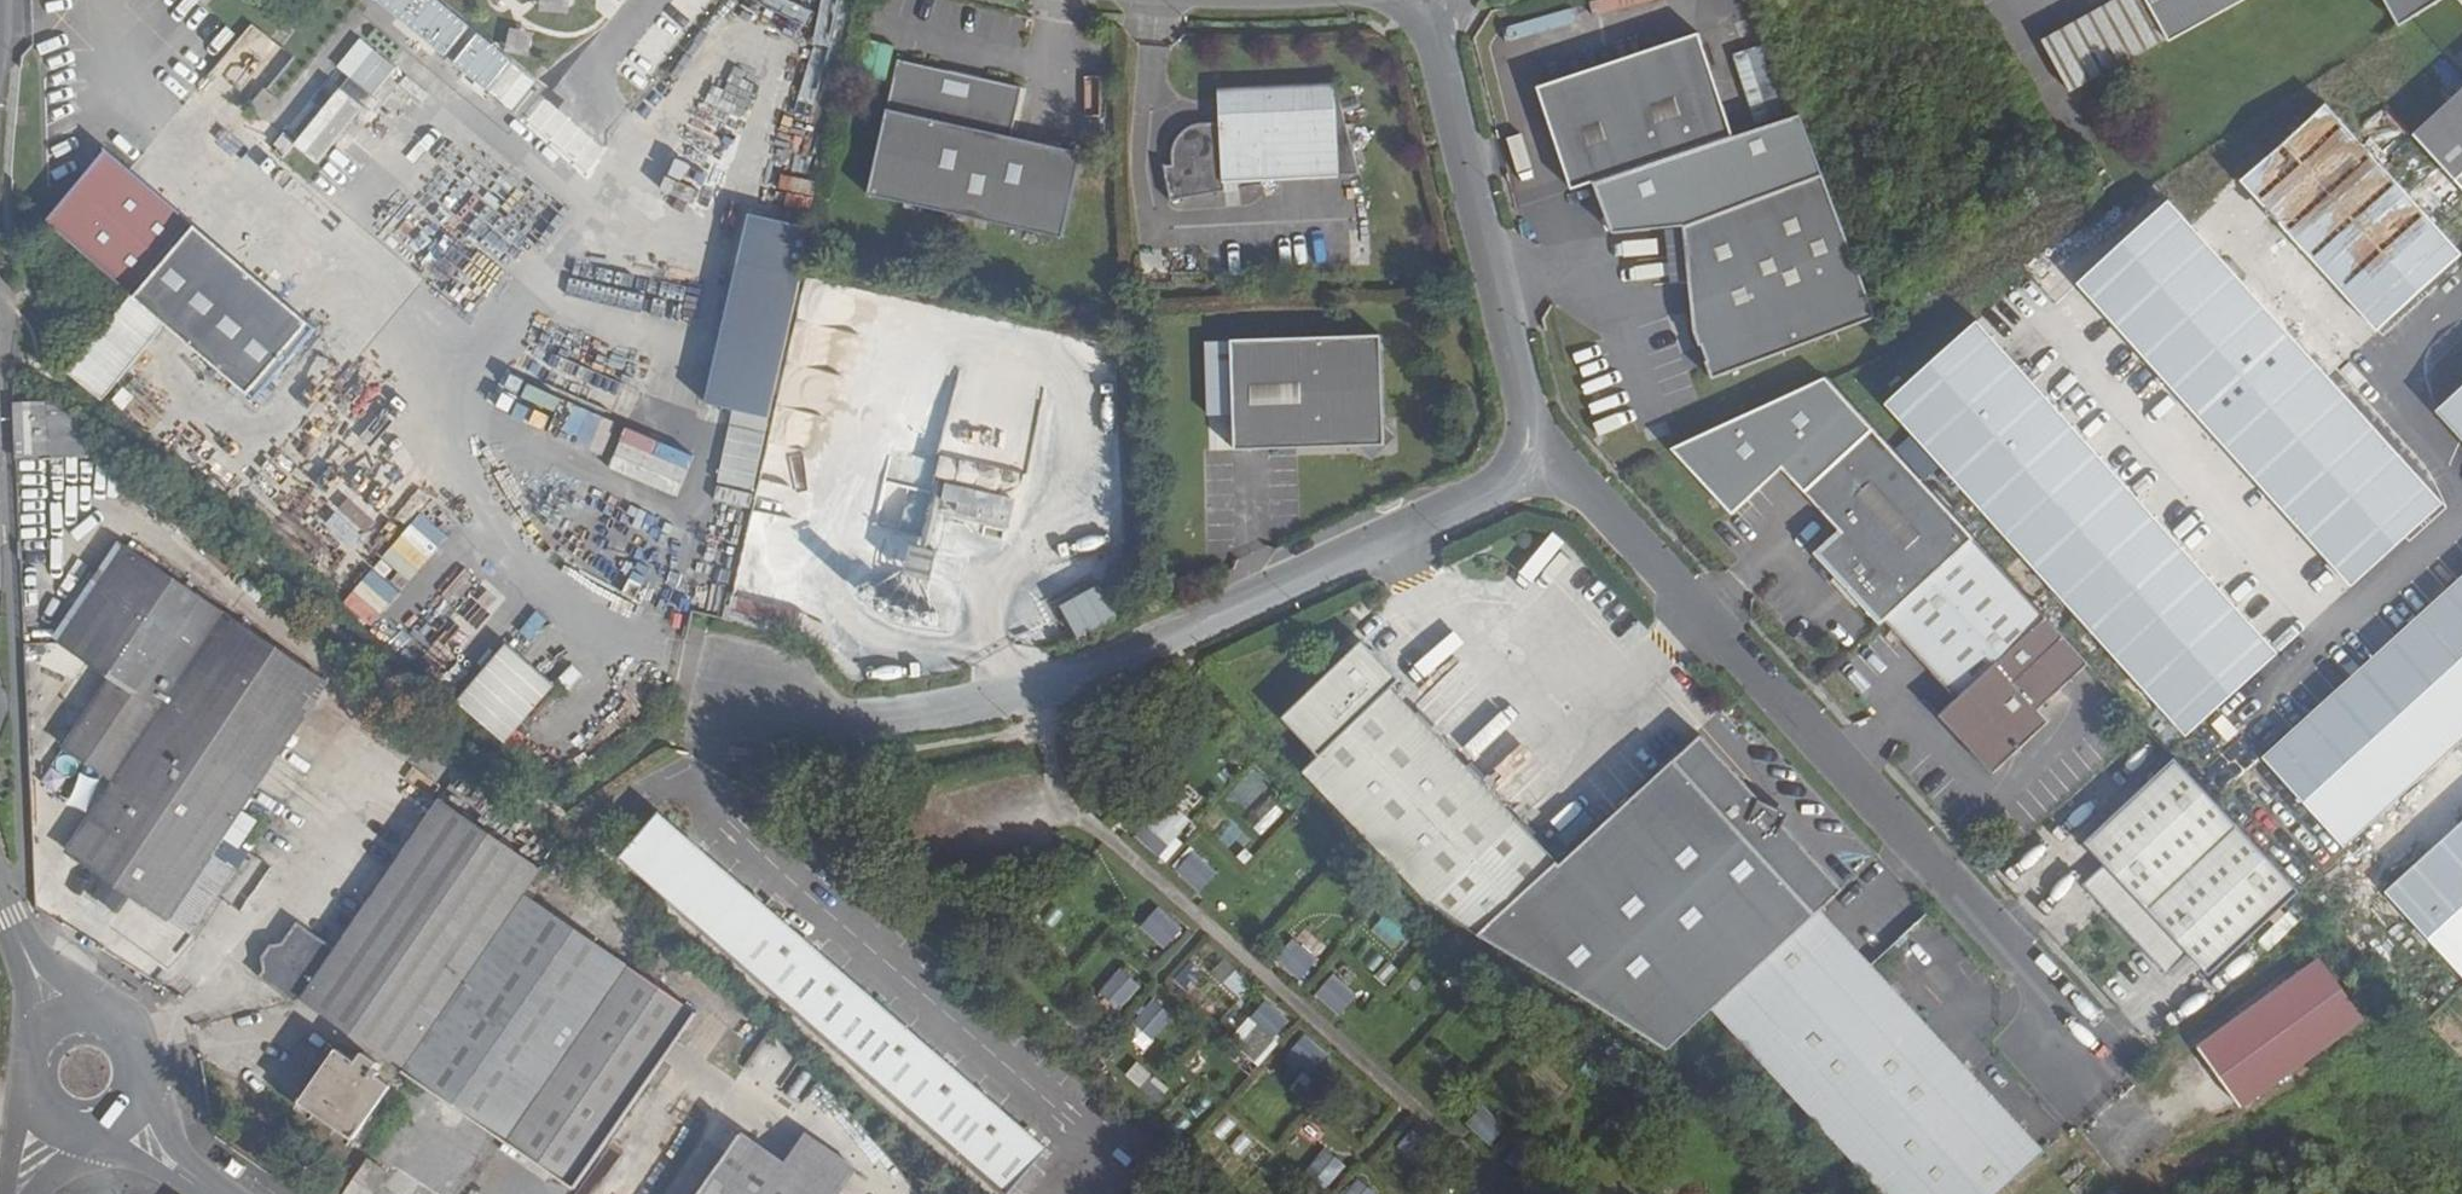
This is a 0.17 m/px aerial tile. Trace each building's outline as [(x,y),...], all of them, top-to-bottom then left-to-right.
[(535,78),(432,0),(370,0),(366,4),(509,112),(535,78)] [(2055,32),(2083,82),(2165,37),(2168,42),(2245,0),(2113,0),(2055,32)] [(2384,0),(2399,27),(2442,0),(2383,0),(2384,0)] [(618,74),(639,90),(686,27),(664,11),(618,74)] [(248,106),(287,54),(247,24),(208,76),(248,106)] [(1697,35),(1539,88),(1573,190),(1593,183),(1731,137),(1697,35)] [(346,79),(371,97),(394,66),(369,48),(346,79)] [(1760,48),(1735,52),(1740,88),(1766,84),(1760,48)] [(941,70),(898,60),(887,110),(868,195),(1062,239),(1082,153),(1011,137),(1022,88),(978,78),(971,83),(946,77),(941,70)] [(1334,89),(1219,92),(1220,121),(1204,122),(1206,155),(1172,156),(1173,166),(1164,166),(1170,201),(1224,191),(1224,180),(1236,178),(1237,186),(1262,184),(1262,178),(1358,175),(1337,94),(1335,94),(1334,89)] [(265,91),(251,110),(264,121),(279,103),(265,91)] [(2414,136),(2461,188),(2461,92),(2414,136)] [(582,173),(601,150),(543,104),(525,127),(582,173)] [(1731,137),(1593,183),(1611,235),(1683,228),(1822,176),(1799,114),(1731,137)] [(107,152),(46,223),(90,261),(129,295),(131,296),(190,224),(107,152)] [(1822,176),(1683,228),(1694,332),(1712,380),(1876,318),(1874,312),(1822,176)] [(749,214),(706,404),(766,417),(809,228),(749,214)] [(317,335),(190,224),(131,296),(129,295),(66,373),(101,403),(166,329),(254,406),(317,335)] [(1381,335),(1230,341),(1234,450),(1385,446),(1381,335)] [(1805,493),(1874,431),(1824,378),(1671,447),(1732,513),(1782,468),(1805,493)] [(520,387),(509,418),(541,429),(552,398),(520,387)] [(69,417),(19,420),(21,457),(71,454),(69,417)] [(1818,555),(1882,624),(1886,620),(1974,539),(1874,431),(1805,493),(1841,533),(1818,555)] [(1005,541),(1010,497),(881,483),(877,522),(920,526),(917,553),(864,547),(856,617),(938,627),(942,591),(958,593),(961,565),(940,563),(943,534),(1005,541)] [(422,513),(341,600),(367,624),(448,537),(422,513)] [(1974,539),(1886,620),(1958,700),(2047,618),(1974,539)] [(241,812),(328,684),(131,550),(66,647),(111,678),(64,747),(115,781),(67,852),(167,920),(223,838),(239,848),(257,822),(241,812)] [(2461,740),(2461,576),(2338,689),(2264,756),(2346,845),(2461,740)] [(1159,580),(1139,590),(1144,600),(1164,592),(1159,580)] [(1072,640),(1112,619),(1094,585),(1054,606),(1072,640)] [(2090,665),(2047,618),(1958,700),(1941,716),(1995,775),(2051,723),(2040,711),(2090,665)] [(1377,645),(1367,636),(1357,645),(1377,645)] [(508,643),(457,701),(503,742),(555,684),(508,643)] [(1322,751),(1307,765),(1431,901),(1473,941),(1557,863),(1396,684),(1404,676),(1377,645),(1357,645),(1286,713),(1322,751)] [(1557,863),(1473,941),(1668,1052),(1713,1010),(1820,911),(1842,890),(1699,737),(1560,866),(1557,863)] [(2300,891),(2175,757),(2085,840),(2105,862),(2083,882),(2167,974),(2189,953),(2209,975),(2300,891)] [(1108,806),(1093,795),(1089,801),(1103,812),(1108,806)] [(543,870),(442,799),(302,1000),(432,1089),(554,913),(526,894),(543,870)] [(1259,833),(1279,812),(1267,800),(1247,822),(1259,833)] [(618,858),(1007,1193),(1046,1149),(780,919),(765,905),(658,813),(618,858)] [(1174,839),(1152,820),(1138,836),(1159,855),(1174,839)] [(2373,880),(2461,975),(2461,823),(2409,872),(2397,858),(2373,880)] [(236,869),(215,855),(171,921),(192,936),(236,869)] [(1214,875),(1194,856),(1179,872),(1200,891),(1214,875)] [(770,899),(765,905),(780,919),(786,913),(770,899)] [(1179,931),(1159,911),(1144,928),(1164,946),(1179,931)] [(1713,1010),(1884,1193),(1998,1193),(2043,1152),(1820,911),(1713,1010)] [(699,1012),(554,913),(432,1089),(576,1188),(699,1012)] [(2252,938),(2265,950),(2288,925),(2275,914),(2252,938)] [(1383,916),(1370,931),(1390,948),(1403,932),(1383,916)] [(308,980),(331,947),(296,923),(257,978),(298,1006),(313,984),(308,980)] [(1315,963),(1294,944),(1279,960),(1300,979),(1315,963)] [(2311,958),(2195,1044),(2241,1106),(2357,1019),(2311,958)] [(1183,990),(1202,979),(1192,962),(1173,974),(1183,990)] [(1119,1009),(1138,989),(1122,974),(1103,994),(1119,1009)] [(1336,1018),(1355,997),(1330,975),(1311,996),(1336,1018)] [(1156,1004),(1137,1026),(1153,1040),(1172,1018),(1156,1004)] [(1286,1024),(1265,1005),(1250,1021),(1271,1040),(1286,1024)] [(1291,1055),(1312,1073),(1326,1058),(1305,1039),(1291,1055)] [(337,1050),(301,1103),(354,1139),(391,1087),(371,1074),(377,1064),(363,1054),(356,1063),(337,1050)] [(1192,1050),(1182,1066),(1198,1077),(1209,1061),(1192,1050)] [(1503,1127),(1482,1109),(1468,1125),(1489,1144),(1503,1127)] [(785,1163),(742,1133),(699,1193),(830,1193),(785,1163)] [(859,1170),(805,1133),(785,1163),(830,1193),(842,1193),(859,1170)] [(1399,1149),(1420,1168),(1434,1152),(1413,1133),(1399,1149)] [(1508,1160),(1529,1179),(1544,1163),(1523,1144),(1508,1160)] [(1327,1153),(1308,1175),(1324,1189),(1342,1168),(1327,1153)] [(369,1159),(345,1193),(359,1193),(378,1167),(369,1159)] [(378,1167),(359,1193),(374,1193),(388,1174),(378,1167)] [(1351,1193),(1372,1193),(1360,1184),(1351,1193)]
